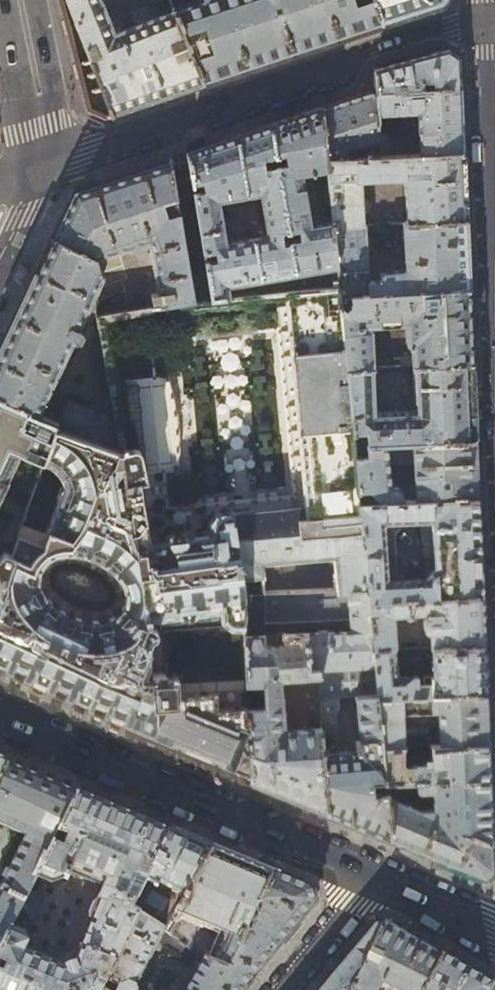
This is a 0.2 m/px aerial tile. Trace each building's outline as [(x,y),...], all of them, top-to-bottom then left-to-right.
[(203,84),(173,9),(113,32),(101,0),(67,0),(80,32),(84,43),(87,42),(94,45),(98,55),(90,59),(111,114),(149,102),(203,84)] [(173,7),(173,9),(203,84),(227,76),(288,56),(352,35),(382,25),(373,0),(193,0),(173,7)] [(382,25),(413,15),(441,5),(445,0),(373,0),(382,25)] [(376,69),(376,90),(376,92),(460,88),(459,76),(458,57),(448,50),(407,61),(376,69)] [(461,124),(460,88),(376,92),(378,132),(389,132),(389,114),(418,113),(419,154),(462,153),(461,124)] [(376,92),(376,90),(345,100),(322,108),(326,158),(379,156),(378,132),(376,92)] [(297,116),(270,125),(276,156),(284,155),(285,165),(277,167),(289,231),(299,229),(300,239),(290,241),(296,274),(298,289),(339,286),(333,226),(333,222),(310,226),(301,174),(327,169),(326,158),(322,108),(297,116)] [(253,131),(236,136),(246,195),(259,193),(267,235),(254,237),(261,280),(296,274),(290,241),(289,231),(277,167),(276,156),(270,125),(253,131)] [(218,200),(246,195),(236,136),(213,144),(187,152),(192,182),(201,181),(204,195),(194,196),(204,253),(215,251),(216,260),(205,262),(211,298),(229,296),(227,286),(261,280),(254,237),(225,242),(218,200)] [(464,185),(462,153),(419,154),(379,156),(326,158),(327,169),(333,222),(333,226),(364,225),(362,180),(405,180),(406,222),(466,220),(464,185)] [(59,222),(51,239),(97,258),(147,242),(150,250),(158,292),(150,293),(152,306),(192,300),(169,158),(122,173),(73,190),(59,222)] [(368,279),(365,225),(364,225),(333,226),(339,286),(339,295),(468,289),(467,253),(466,220),(406,222),(403,223),(405,269),(381,272),(381,279),(368,279)] [(51,239),(19,306),(0,347),(0,398),(56,422),(54,428),(119,451),(121,451),(115,416),(66,399),(61,411),(43,403),(74,337),(76,338),(77,336),(81,339),(84,331),(81,329),(82,327),(80,326),(103,277),(97,258),(51,239)] [(470,329),(468,289),(339,295),(346,370),(374,368),(374,357),(379,357),(378,347),(373,347),(373,326),(406,324),(407,343),(408,344),(411,345),(413,366),(472,363),(470,329)] [(100,370),(102,379),(108,378),(102,342),(95,343),(97,353),(92,354),(95,371),(100,370)] [(415,409),(376,411),(374,368),(346,370),(353,445),(432,441),(431,427),(443,426),(443,441),(475,440),(473,405),(472,363),(413,366),(415,409)] [(54,428),(56,422),(0,398),(0,477),(31,491),(54,428)] [(30,689),(113,726),(193,759),(250,782),(248,745),(247,735),(245,707),(244,683),(244,635),(244,595),(242,580),(236,531),(233,509),(215,510),(208,518),(209,525),(155,532),(154,528),(150,525),(155,518),(149,479),(125,482),(119,451),(54,428),(31,491),(9,551),(0,547),(0,675),(30,689)] [(432,441),(353,445),(357,488),(372,488),(372,502),(402,501),(401,490),(396,486),(390,486),(388,464),(414,463),(414,484),(411,484),(408,487),(408,500),(478,498),(476,470),(475,440),(443,441),(432,441)] [(31,491),(0,477),(0,547),(9,551),(31,491)] [(358,503),(360,522),(366,590),(367,602),(482,596),(480,548),(478,498),(408,500),(402,501),(372,502),(358,503)] [(247,530),(236,531),(242,580),(253,578),(260,577),(258,564),(333,558),(335,580),(316,581),(317,593),(366,590),(360,522),(247,530)] [(366,590),(317,593),(262,596),(262,623),(341,618),(341,613),(349,613),(350,631),(326,632),(326,631),(317,631),(317,632),(263,635),(263,682),(264,706),(280,705),(278,678),(317,675),(317,698),(319,699),(319,697),(336,696),(355,695),(376,693),(371,648),(367,602),(366,590)] [(482,596),(367,602),(371,648),(394,647),(392,614),(398,613),(398,621),(416,620),(416,612),(428,612),(429,617),(425,617),(423,619),(423,628),(426,631),(429,631),(430,646),(484,645),(483,621),(482,596)] [(255,635),(244,635),(244,683),(256,683),(263,682),(263,635),(255,635)] [(371,648),(376,693),(376,698),(486,694),(485,671),(484,645),(430,646),(394,647),(371,648)] [(376,693),(355,695),(360,749),(321,752),(326,813),(355,825),(389,839),(384,782),(381,746),(376,698),(376,693)] [(400,712),(424,711),(419,718),(420,732),(438,731),(439,737),(430,737),(430,744),(488,743),(487,722),(486,694),(376,698),(381,746),(402,746),(401,733),(406,732),(405,720),(400,721),(400,712)] [(319,697),(319,699),(319,728),(319,732),(335,731),(333,716),(337,708),(336,696),(319,697)] [(280,705),(264,706),(269,790),(290,798),(326,813),(321,752),(319,732),(319,728),(282,731),(280,705)] [(258,707),(245,707),(247,735),(258,734),(259,744),(248,745),(250,782),(259,786),(261,787),(269,790),(264,706),(258,707)] [(490,789),(488,743),(430,744),(431,762),(404,763),(403,753),(406,753),(409,750),(409,745),(402,746),(381,746),(384,782),(399,781),(415,780),(456,778),(459,829),(492,842),(490,789)] [(8,762),(0,759),(0,779),(8,762)] [(8,762),(0,779),(0,825),(26,838),(0,893),(0,900),(19,910),(36,877),(47,855),(54,840),(78,792),(79,790),(65,784),(33,770),(9,760),(8,762)] [(393,790),(399,781),(384,782),(389,839),(425,854),(485,878),(494,869),(493,855),(492,842),(459,829),(456,778),(415,780),(416,789),(417,790),(432,790),(433,809),(428,809),(428,808),(393,790)] [(78,792),(54,840),(64,845),(58,859),(47,855),(36,877),(50,883),(62,878),(65,871),(102,887),(96,902),(98,903),(79,948),(77,951),(78,951),(73,963),(64,967),(26,951),(28,945),(24,933),(10,928),(0,950),(0,966),(5,968),(1,976),(0,976),(0,989),(101,989),(106,980),(139,914),(132,910),(140,893),(129,889),(136,875),(147,879),(170,831),(120,810),(78,792)] [(188,838),(170,831),(147,879),(140,893),(132,910),(139,914),(163,929),(211,848),(188,838)] [(228,855),(211,848),(163,929),(164,930),(205,957),(205,956),(229,969),(274,875),(259,868),(228,855)] [(219,989),(243,989),(314,905),(310,890),(274,875),(229,969),(219,989)] [(10,928),(19,910),(0,900),(0,950),(10,928)] [(163,929),(139,914),(106,980),(120,988),(119,989),(134,989),(164,930),(163,929)] [(383,925),(358,976),(379,986),(387,989),(424,989),(442,955),(414,939),(385,921),(383,925)] [(383,925),(382,924),(374,927),(321,989),(351,989),(358,976),(383,925)] [(442,955),(424,989),(493,989),(494,986),(467,970),(442,955)] [(229,969),(205,956),(205,957),(186,989),(219,989),(229,969)] [(379,986),(358,976),(351,989),(377,989),(379,986)]
